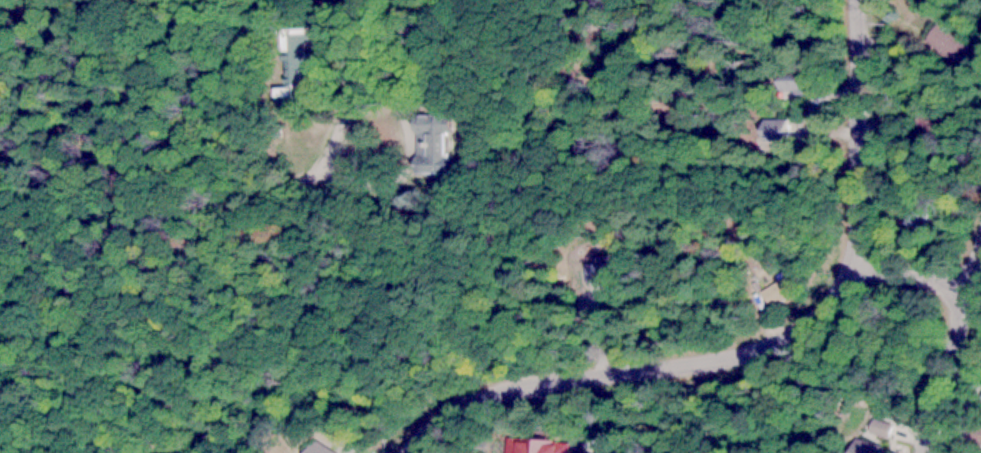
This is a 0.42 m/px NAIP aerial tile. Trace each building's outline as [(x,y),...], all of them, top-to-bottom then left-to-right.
[(967,41),(936,21),(923,41),(953,61),(967,41)] [(283,27),(282,87),(276,87),(276,98),(301,98),(301,41),(314,41),(314,28),(283,27)] [(778,93),(801,84),(795,68),(772,78),(778,93)] [(445,173),(446,114),(413,114),(412,173),(445,173)] [(757,140),(787,140),(787,119),(757,119),(757,140)] [(615,260),(581,265),(584,286),(618,280),(615,260)] [(885,437),(890,424),(871,417),(866,430),(885,437)] [(980,445),(980,427),(971,425),(968,443),(980,445)] [(879,447),(853,437),(847,452),(877,452),(879,447)] [(568,441),(506,438),(505,452),(568,452),(568,441)]
